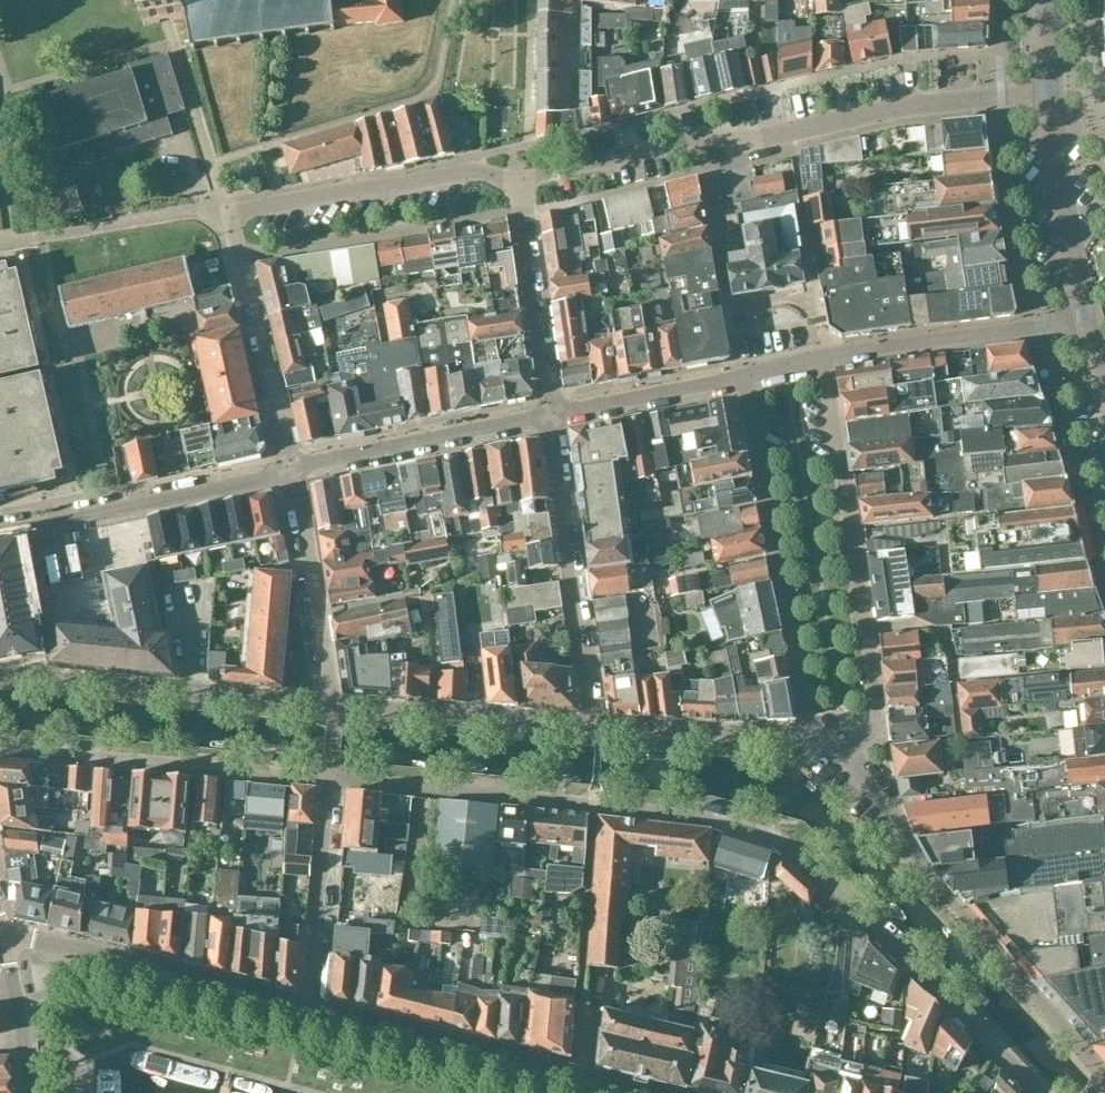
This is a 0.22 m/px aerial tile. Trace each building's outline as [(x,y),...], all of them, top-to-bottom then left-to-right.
[(401,0),(134,0),(138,27),(163,22),(186,19),(186,25),(188,25),(191,45),(187,45),(188,48),(191,48),(332,28),(332,31),(335,31),(335,27),(338,26),(375,23),(376,27),(404,23),(401,0)] [(540,15),(573,15),(573,0),(540,0),(540,15)] [(582,1),(636,8),(637,0),(582,0),(582,1)] [(816,16),(843,13),(842,0),(815,0),(816,16)] [(925,3),(926,15),(952,12),(953,25),(990,22),(991,0),(960,0),(925,3)] [(893,56),(886,23),(884,23),(884,22),(867,25),(866,17),(872,16),(869,4),(843,10),(848,30),(846,31),(854,64),(855,64),(892,56),(891,56),(893,56)] [(581,12),(581,25),(592,25),(592,12),(581,12)] [(573,15),(540,15),(540,35),(572,35),(573,15)] [(817,72),(845,65),(846,48),(846,43),(844,18),(832,19),(833,39),(827,39),(827,43),(818,45),(816,71),(817,72)] [(990,23),(990,22),(953,25),(953,26),(934,27),(936,51),(941,51),(988,48),(989,23),(990,23)] [(813,73),(813,39),(795,43),(795,23),(779,23),(779,54),(761,58),(767,84),(813,73)] [(592,38),(592,25),(581,25),(581,38),(592,38)] [(919,53),(917,27),(900,28),(903,54),(919,53)] [(572,35),(540,35),(539,53),(572,53),(572,35)] [(592,50),(592,38),(581,38),(581,50),(592,50)] [(727,42),(713,45),(723,95),(762,86),(757,59),(745,62),(743,52),(722,56),(721,54),(729,52),(727,42)] [(723,95),(713,45),(696,48),(699,61),(688,64),(697,101),(723,95)] [(572,53),(539,53),(539,74),(572,74),(572,53)] [(168,117),(182,112),(186,111),(168,54),(123,68),(125,73),(40,99),(57,152),(111,135),(117,152),(173,135),(168,117)] [(619,57),(599,58),(600,88),(603,87),(604,97),(607,96),(611,121),(620,118),(621,120),(641,115),(636,78),(635,76),(634,66),(627,68),(626,63),(622,59),(619,57)] [(661,59),(634,66),(635,76),(636,78),(641,115),(665,109),(665,69),(662,70),(662,60),(661,59)] [(665,69),(665,109),(691,102),(686,66),(665,69)] [(572,74),(539,74),(539,93),(571,93),(572,74)] [(581,75),(580,87),(592,87),(592,75),(581,75)] [(580,87),(580,99),(592,99),(592,87),(580,87)] [(571,93),(539,93),(538,114),(571,112),(571,93)] [(607,96),(604,97),(592,99),(590,99),(591,109),(580,111),(571,112),(538,114),(538,139),(595,128),(611,124),(611,121),(607,96)] [(419,105),(391,114),(390,115),(390,114),(374,119),(384,169),(456,155),(444,113),(460,112),(460,99),(443,97),(419,105)] [(580,111),(591,109),(590,99),(592,99),(580,99),(580,111)] [(384,169),(374,119),(357,125),(357,124),(350,126),(358,156),(363,155),(366,172),(384,169)] [(928,155),(941,154),(988,149),(985,119),(942,124),(925,126),(928,155)] [(350,126),(282,147),(291,176),(358,156),(350,126)] [(863,161),(860,137),(824,145),(826,165),(863,161)] [(800,167),(805,199),(820,197),(820,198),(824,197),(822,165),(826,165),(824,145),(801,151),(800,167)] [(991,176),(988,149),(941,154),(945,181),(991,176)] [(48,183),(63,219),(85,212),(73,175),(61,179),(59,172),(65,171),(61,158),(42,164),(48,183)] [(781,176),(756,180),(759,196),(784,192),(781,176)] [(991,177),(991,176),(945,181),(884,187),(887,217),(938,211),(996,205),(990,177),(991,177)] [(671,211),(703,203),(698,177),(665,186),(671,211)] [(647,190),(625,195),(632,226),(653,222),(655,221),(655,219),(647,190)] [(738,195),(740,204),(735,205),(737,215),(743,214),(746,229),(745,229),(750,255),(731,258),(732,265),(731,266),(736,296),(769,291),(803,285),(797,251),(808,249),(798,194),(756,201),(754,192),(738,195)] [(632,226),(625,195),(603,201),(610,231),(632,226)] [(831,196),(824,197),(820,198),(820,197),(805,199),(809,227),(821,225),(834,224),(831,196)] [(541,217),(547,258),(579,253),(579,254),(590,253),(589,248),(599,247),(598,234),(581,236),(583,248),(579,249),(575,224),(596,221),(593,203),(541,217)] [(655,221),(653,222),(657,242),(661,241),(708,229),(707,228),(709,224),(708,212),(704,209),(703,203),(671,211),(665,212),(666,216),(655,219),(655,221)] [(938,211),(862,221),(865,245),(866,250),(1001,234),(996,205),(938,211)] [(492,226),(481,228),(485,253),(512,249),(507,218),(491,221),(492,226)] [(834,224),(821,225),(826,251),(865,245),(862,221),(834,224)] [(455,227),(428,231),(429,236),(434,260),(436,272),(438,287),(464,285),(463,277),(446,279),(445,270),(460,268),(458,256),(456,233),(455,227)] [(489,276),(485,253),(481,228),(456,233),(458,256),(460,268),(461,272),(474,269),(477,289),(490,287),(489,276)] [(708,229),(661,241),(665,263),(712,253),(708,229)] [(905,278),(908,299),(927,297),(927,298),(949,296),(1009,289),(1005,265),(1006,264),(1001,234),(918,245),(912,246),(914,259),(923,257),(923,260),(947,257),(949,271),(905,278)] [(429,236),(402,241),(407,275),(408,277),(436,272),(434,260),(429,236)] [(407,275),(402,241),(378,245),(382,268),(395,266),(397,277),(407,275)] [(375,245),(282,260),(287,276),(302,273),(305,288),(313,289),(323,292),(321,281),(323,281),(337,279),(339,287),(380,281),(375,245)] [(828,265),(818,273),(822,272),(841,270),(839,264),(868,259),(866,250),(865,245),(826,251),(828,264),(828,265)] [(520,311),(512,249),(485,253),(489,276),(501,275),(504,300),(493,302),(495,315),(520,311)] [(590,258),(590,253),(579,254),(579,253),(547,258),(550,281),(583,277),(581,262),(586,261),(586,259),(590,258)] [(712,253),(665,263),(667,274),(669,284),(676,321),(676,326),(684,367),(724,361),(726,360),(728,358),(729,357),(730,354),(730,352),(719,292),(714,264),(712,253)] [(822,272),(818,273),(829,329),(843,339),(846,338),(884,333),(912,328),(909,310),(908,299),(905,278),(901,253),(868,259),(839,264),(841,270),(822,272)] [(302,289),(305,288),(302,273),(287,276),(282,260),(259,264),(257,265),(264,293),(301,287),(302,289)] [(187,261),(61,292),(70,330),(194,299),(197,299),(196,297),(187,261)] [(10,496),(11,499),(38,492),(36,485),(56,480),(54,472),(62,471),(57,451),(65,450),(59,422),(56,423),(48,391),(51,390),(48,375),(40,377),(38,367),(46,366),(42,351),(39,351),(32,319),(35,319),(28,291),(21,293),(16,274),(8,275),(7,268),(0,269),(0,498),(10,496)] [(582,300),(592,298),(601,297),(600,285),(606,285),(605,274),(583,277),(550,281),(553,304),(582,300)] [(204,292),(232,287),(230,275),(202,281),(204,292)] [(231,287),(196,297),(197,299),(194,299),(196,307),(202,337),(240,328),(233,298),(231,287)] [(301,287),(264,293),(270,315),(306,308),(302,289),(301,287)] [(908,299),(912,328),(925,326),(952,324),(1015,315),(1017,311),(1012,288),(1009,289),(949,296),(927,298),(927,297),(908,299)] [(320,294),(325,314),(350,308),(345,289),(320,294)] [(553,304),(562,364),(591,360),(588,341),(612,336),(610,328),(587,333),(586,315),(584,316),(582,300),(553,304)] [(416,339),(414,325),(410,301),(384,306),(391,344),(416,339)] [(311,333),(312,332),(323,330),(321,320),(318,305),(306,308),(270,315),(276,339),(311,333)] [(642,308),(642,306),(611,313),(614,336),(621,380),(663,372),(651,306),(642,308)] [(676,326),(676,321),(656,325),(653,306),(651,306),(663,372),(681,369),(684,367),(676,326)] [(526,359),(523,338),(520,311),(495,315),(468,320),(481,408),(529,399),(531,398),(533,397),(534,394),(533,392),(532,390),(530,377),(534,373),(533,361),(528,359),(526,359)] [(468,317),(443,320),(456,413),(481,408),(468,320),(468,317)] [(456,413),(443,320),(414,325),(416,339),(420,360),(430,418),(456,413)] [(240,328),(202,337),(196,338),(215,426),(222,425),(260,417),(240,328)] [(288,388),(317,383),(314,368),(311,358),(317,356),(311,333),(276,339),(288,388)] [(621,380),(614,336),(612,336),(588,341),(591,360),(595,386),(620,381),(621,380)] [(391,345),(367,348),(369,360),(378,405),(403,401),(407,423),(430,418),(420,360),(416,339),(391,344),(391,345)] [(974,379),(1033,371),(1025,345),(986,349),(986,350),(970,352),(972,372),(965,372),(965,369),(948,372),(950,382),(961,381),(974,379)] [(367,348),(350,351),(351,356),(363,407),(372,406),(378,429),(407,423),(403,401),(378,405),(369,360),(367,348)] [(351,356),(350,351),(337,354),(338,358),(337,359),(342,384),(328,386),(331,403),(337,437),(378,429),(372,406),(363,407),(351,356)] [(931,356),(889,361),(893,389),(924,385),(950,382),(948,372),(946,354),(931,356)] [(595,386),(591,360),(562,364),(566,391),(595,386)] [(893,389),(889,361),(853,366),(846,367),(846,368),(838,369),(841,395),(893,389)] [(928,412),(1041,398),(1037,385),(1033,371),(974,379),(961,381),(950,382),(924,385),(928,412)] [(331,403),(328,386),(327,384),(290,391),(297,427),(293,430),(296,444),(301,445),(325,438),(318,406),(331,403)] [(928,412),(924,385),(893,389),(846,394),(841,395),(846,422),(928,412)] [(1006,455),(1003,433),(1003,429),(1044,426),(1050,425),(1051,428),(1051,427),(1041,398),(928,412),(846,422),(846,424),(850,445),(912,438),(917,464),(1003,455),(1006,455)] [(694,434),(694,437),(699,464),(747,454),(737,400),(710,405),(715,430),(694,434)] [(715,430),(710,405),(670,413),(674,438),(674,440),(694,437),(694,434),(715,430)] [(670,413),(647,418),(657,473),(657,472),(659,485),(681,481),(678,468),(671,470),(665,440),(674,438),(670,413)] [(260,417),(222,425),(225,434),(262,426),(261,424),(259,417),(260,417)] [(657,473),(647,418),(622,422),(630,463),(634,482),(645,480),(649,504),(662,501),(659,485),(657,472),(657,473)] [(620,464),(630,463),(622,422),(570,433),(576,471),(620,464)] [(225,434),(222,425),(215,426),(183,434),(192,471),(261,455),(262,455),(267,447),(262,426),(225,434)] [(1018,457),(1059,453),(1052,430),(1003,433),(1006,455),(1003,455),(1003,459),(1018,457)] [(912,438),(850,445),(846,446),(850,473),(900,466),(917,464),(912,438)] [(513,444),(523,515),(528,514),(528,517),(550,515),(548,500),(540,439),(513,444)] [(159,479),(150,441),(114,449),(121,487),(133,484),(133,485),(159,479)] [(528,552),(527,546),(523,515),(513,444),(487,450),(496,508),(508,506),(509,517),(514,516),(515,522),(498,525),(500,533),(500,535),(503,556),(511,555),(528,552)] [(460,456),(468,504),(470,522),(480,519),(483,537),(500,533),(498,525),(496,508),(487,450),(478,452),(474,448),(465,450),(461,455),(460,456)] [(988,491),(1066,480),(1066,478),(1059,453),(1018,457),(1003,459),(1003,455),(917,464),(900,466),(901,481),(885,483),(884,474),(855,477),(859,500),(858,500),(859,501),(891,497),(891,496),(903,496),(951,494),(974,492),(988,491)] [(751,478),(747,454),(699,464),(678,468),(681,481),(683,492),(715,485),(751,478)] [(460,456),(437,460),(442,494),(444,511),(449,538),(461,536),(458,518),(468,516),(467,504),(460,456)] [(442,494),(437,460),(417,464),(427,515),(444,511),(442,494)] [(419,517),(427,515),(417,464),(399,468),(405,502),(407,513),(418,511),(419,517)] [(579,496),(624,490),(620,464),(576,471),(579,496)] [(408,515),(407,513),(405,502),(399,468),(362,475),(370,510),(374,527),(381,553),(413,546),(411,535),(408,515)] [(355,512),(370,510),(362,475),(342,479),(347,503),(340,504),(338,504),(344,532),(358,530),(355,512)] [(751,478),(715,485),(718,503),(712,504),(712,500),(695,503),(695,502),(683,504),(685,516),(696,515),(756,502),(751,478)] [(342,479),(335,480),(340,504),(347,503),(342,479)] [(338,504),(340,504),(335,480),(312,485),(325,564),(381,553),(374,527),(358,530),(344,532),(338,504)] [(1074,508),(1066,480),(988,491),(989,502),(996,501),(998,517),(998,519),(1074,508)] [(627,515),(624,490),(579,496),(583,521),(627,515)] [(642,523),(685,516),(683,504),(681,491),(671,493),(674,507),(640,513),(642,523)] [(976,513),(974,492),(951,494),(903,496),(891,496),(891,497),(859,501),(863,528),(866,528),(866,526),(894,523),(894,525),(898,524),(897,522),(920,520),(920,522),(934,520),(934,515),(954,512),(954,515),(976,513)] [(272,493),(246,498),(255,542),(257,542),(280,537),(280,533),(272,493)] [(246,498),(222,503),(231,547),(255,542),(246,498)] [(231,547),(222,503),(198,508),(206,552),(231,547)] [(697,520),(693,521),(698,543),(711,540),(761,529),(757,506),(739,510),(721,514),(697,520)] [(182,557),(206,552),(198,508),(173,513),(182,557)] [(1074,509),(1074,508),(998,519),(998,517),(946,523),(952,575),(1036,568),(1086,562),(1080,536),(1074,509)] [(182,557),(173,513),(148,518),(156,562),(182,557)] [(553,542),(550,515),(528,517),(528,514),(523,515),(527,546),(553,542)] [(631,540),(627,515),(583,521),(586,546),(631,540)] [(940,522),(883,529),(884,536),(914,539),(941,529),(940,522)] [(661,550),(660,549),(656,524),(643,527),(648,552),(661,550)] [(711,540),(715,564),(765,553),(761,529),(711,540)] [(411,535),(413,546),(433,542),(431,531),(411,535)] [(332,607),(377,597),(375,583),(373,570),(407,563),(408,567),(443,560),(451,558),(448,539),(447,539),(433,542),(413,546),(381,553),(325,564),(329,591),(332,607)] [(155,564),(104,575),(113,616),(108,617),(106,628),(35,621),(19,540),(0,544),(0,661),(47,668),(180,680),(173,654),(155,564)] [(634,565),(631,540),(586,546),(590,572),(634,565)] [(528,552),(511,555),(512,564),(507,565),(510,590),(528,587),(525,572),(557,567),(553,542),(527,546),(528,552)] [(869,554),(879,622),(916,616),(910,580),(914,574),(914,569),(908,565),(906,550),(900,552),(900,545),(868,542),(869,554)] [(661,550),(648,552),(650,565),(652,575),(665,573),(664,567),(669,566),(665,548),(660,549),(661,550)] [(279,563),(289,561),(287,551),(277,553),(279,563)] [(500,577),(496,555),(477,558),(481,580),(500,577)] [(246,570),(245,565),(244,559),(234,561),(236,572),(246,570)] [(766,559),(730,566),(732,577),(719,579),(718,572),(700,576),(700,575),(669,581),(673,598),(685,595),(703,592),(770,580),(766,559)] [(223,563),(225,574),(236,572),(234,561),(223,563)] [(1094,589),(1086,562),(1036,568),(952,575),(914,579),(916,601),(916,616),(915,618),(936,627),(984,623),(983,616),(995,615),(997,617),(1005,616),(1007,613),(1010,613),(1010,611),(1013,611),(1012,599),(1016,599),(1095,592),(1094,589)] [(631,592),(654,589),(652,575),(650,565),(590,573),(593,599),(631,593),(631,592)] [(197,580),(195,569),(185,572),(187,582),(197,580)] [(187,582),(185,572),(174,574),(176,584),(187,582)] [(209,663),(211,680),(225,681),(224,683),(247,685),(282,689),(292,575),(257,572),(248,671),(225,669),(227,653),(209,652),(210,656),(209,656),(209,663)] [(781,632),(776,608),(771,583),(736,591),(710,602),(713,609),(702,614),(714,642),(727,634),(729,642),(746,639),(747,640),(773,634),(781,632)] [(563,608),(559,584),(503,592),(506,610),(535,606),(536,612),(563,608)] [(706,605),(703,592),(685,595),(688,609),(706,605)] [(1104,616),(1095,592),(1016,599),(1018,625),(1104,617),(1104,616)] [(454,594),(433,597),(442,665),(463,662),(454,594)] [(632,643),(629,620),(626,597),(594,602),(597,624),(600,646),(632,643)] [(352,612),(333,616),(337,642),(367,637),(386,635),(388,635),(390,634),(391,640),(413,635),(406,601),(381,605),(382,606),(358,610),(356,611),(352,612)] [(1104,617),(1018,625),(962,630),(951,631),(957,655),(965,658),(983,656),(983,654),(1004,652),(1004,655),(1024,652),(1028,652),(1104,643),(1104,621),(1104,617)] [(510,631),(481,634),(489,705),(519,706),(510,631)] [(790,682),(781,632),(773,634),(775,650),(749,655),(754,683),(755,688),(762,687),(790,682)] [(883,663),(946,659),(938,649),(921,651),(919,634),(880,637),(883,663)] [(388,635),(367,637),(337,642),(345,694),(393,698),(390,658),(390,657),(388,635)] [(634,662),(632,643),(600,646),(603,665),(604,665),(634,662)] [(1028,652),(1030,675),(1104,669),(1104,643),(1028,652)] [(579,711),(572,669),(542,666),(541,661),(539,661),(536,644),(515,647),(522,708),(579,711)] [(768,720),(762,687),(755,688),(754,683),(744,681),(736,646),(726,649),(726,650),(741,722),(768,720)] [(665,654),(667,663),(668,670),(682,667),(688,665),(684,650),(665,654)] [(741,722),(726,650),(708,656),(711,667),(720,665),(724,680),(715,682),(717,722),(741,722)] [(1030,675),(1028,652),(1024,652),(1025,653),(1015,654),(1015,655),(960,660),(959,672),(961,681),(1030,675)] [(406,656),(390,658),(393,698),(422,699),(430,699),(431,668),(407,667),(406,656)] [(919,688),(936,685),(950,683),(946,659),(883,663),(883,664),(886,693),(919,688)] [(636,678),(634,662),(604,665),(606,680),(605,680),(610,716),(611,716),(641,718),(636,678)] [(668,670),(667,663),(661,663),(663,675),(636,678),(641,718),(642,718),(676,720),(669,675),(683,672),(682,667),(668,670)] [(467,703),(467,702),(468,673),(441,672),(439,701),(467,703)] [(685,681),(683,672),(669,675),(676,720),(717,722),(715,682),(701,682),(685,681)] [(1070,675),(1001,681),(958,685),(961,711),(981,710),(1004,708),(1052,704),(1104,698),(1104,672),(1070,675)] [(762,687),(768,720),(768,721),(796,721),(795,717),(801,716),(798,694),(792,695),(790,682),(762,687)] [(886,693),(889,715),(953,707),(952,696),(934,699),(920,701),(919,688),(886,693)] [(1073,712),(1074,730),(1085,729),(1104,727),(1104,698),(1052,704),(1053,713),(1073,712)] [(957,737),(953,707),(889,715),(892,739),(893,744),(930,741),(928,719),(936,718),(940,720),(951,718),(952,728),(947,728),(948,737),(957,737)] [(981,710),(961,712),(964,741),(983,739),(981,710)] [(1085,729),(1074,730),(1061,732),(1063,743),(1075,742),(1076,760),(1104,757),(1104,727),(1085,729)] [(966,772),(966,773),(994,771),(995,771),(995,769),(991,742),(961,746),(965,773),(966,772)] [(940,743),(893,747),(898,779),(926,776),(943,774),(940,743)] [(1104,784),(1104,757),(1076,760),(1034,764),(1034,766),(995,769),(995,771),(994,771),(966,773),(968,790),(981,789),(982,793),(1008,790),(1008,795),(1041,790),(1070,788),(1104,784)] [(0,762),(0,785),(51,790),(52,777),(62,778),(61,777),(62,767),(0,762)] [(87,769),(72,767),(71,776),(73,777),(72,792),(85,793),(87,769)] [(108,846),(112,846),(111,855),(116,855),(126,856),(127,847),(128,847),(129,826),(108,825),(113,771),(97,770),(92,821),(91,836),(91,845),(90,853),(107,854),(108,846)] [(186,833),(191,777),(134,772),(130,828),(186,833)] [(926,776),(898,779),(902,798),(928,795),(926,776)] [(217,825),(221,781),(197,779),(192,823),(212,825),(217,825)] [(228,781),(227,800),(246,801),(247,783),(228,781)] [(248,783),(245,821),(276,824),(279,785),(248,783)] [(1070,788),(1041,790),(1008,795),(1005,795),(1008,824),(1040,821),(1046,821),(1050,820),(1090,815),(1088,798),(1098,797),(1099,813),(1101,812),(1104,812),(1104,784),(1070,788)] [(0,785),(0,806),(37,809),(59,808),(59,806),(60,806),(61,791),(51,790),(0,785)] [(287,830),(285,856),(297,857),(299,831),(300,824),(313,825),(316,787),(292,785),(288,829),(287,830)] [(346,821),(387,824),(388,824),(389,812),(381,811),(382,795),(348,792),(346,821)] [(991,826),(988,798),(904,808),(914,835),(991,826)] [(491,883),(499,807),(440,801),(435,865),(470,869),(468,880),(491,883)] [(37,809),(0,806),(0,824),(0,828),(38,831),(53,832),(55,818),(36,817),(35,810),(37,809)] [(504,808),(500,844),(513,860),(511,877),(529,879),(530,870),(524,869),(527,843),(530,810),(504,808)] [(558,858),(560,846),(561,829),(563,829),(564,813),(530,810),(527,843),(554,845),(553,858),(558,858)] [(1104,850),(1104,812),(1101,812),(1099,813),(1100,814),(1100,816),(1046,823),(1046,821),(1040,821),(1040,825),(1029,826),(1030,829),(1013,831),(1014,841),(1005,842),(1007,861),(1104,850)] [(589,816),(564,813),(563,829),(561,829),(560,846),(575,848),(573,864),(585,865),(589,816)] [(629,893),(631,872),(633,845),(654,847),(656,824),(600,817),(594,889),(629,893)] [(78,835),(90,836),(91,836),(92,821),(79,821),(78,835)] [(346,821),(344,849),(379,852),(380,836),(386,836),(386,841),(409,843),(410,826),(388,824),(387,824),(346,821)] [(712,830),(656,824),(654,847),(658,847),(657,856),(710,861),(712,830)] [(37,835),(2,831),(7,857),(39,853),(37,835)] [(916,840),(933,870),(965,867),(989,863),(991,863),(987,831),(916,840)] [(725,835),(715,867),(763,882),(773,851),(757,846),(725,835)] [(61,863),(62,864),(57,888),(57,891),(49,926),(81,935),(87,882),(71,878),(74,864),(77,846),(65,843),(61,863)] [(966,903),(969,902),(989,897),(1005,892),(1021,890),(1034,889),(1104,882),(1104,850),(1031,859),(1007,861),(991,863),(989,863),(965,867),(933,870),(954,893),(958,895),(966,903)] [(390,871),(391,860),(392,856),(343,852),(342,867),(390,871)] [(39,854),(39,853),(7,857),(9,870),(9,871),(10,882),(23,885),(16,919),(48,926),(49,926),(57,891),(39,887),(35,855),(39,854)] [(101,871),(114,873),(116,857),(103,855),(101,871)] [(312,859),(297,857),(285,856),(284,874),(311,877),(312,859)] [(819,889),(783,856),(770,871),(811,908),(819,889)] [(126,865),(123,878),(130,879),(141,881),(143,867),(127,865),(126,865)] [(584,889),(585,869),(549,865),(546,893),(572,894),(584,889)] [(218,871),(214,907),(209,969),(232,974),(237,916),(240,872),(218,871)] [(107,942),(113,903),(99,900),(101,878),(101,875),(88,873),(87,882),(81,935),(107,942)] [(130,893),(129,900),(128,907),(113,903),(107,942),(133,949),(139,897),(141,881),(130,879),(128,893),(130,893)] [(970,908),(1032,981),(1104,966),(1104,882),(1034,889),(1021,890),(1005,892),(989,897),(969,902),(970,908)] [(629,893),(594,889),(588,967),(619,970),(623,921),(627,921),(629,893)] [(133,949),(160,956),(164,915),(165,899),(139,897),(133,949)] [(185,905),(186,916),(182,961),(209,969),(214,907),(185,905)] [(481,922),(502,923),(503,910),(482,909),(481,922)] [(186,916),(164,915),(160,956),(182,961),(186,916)] [(280,919),(237,916),(232,974),(275,985),(279,940),(280,919)] [(471,936),(480,937),(481,920),(466,919),(463,957),(469,957),(471,936)] [(329,1000),(354,1006),(357,968),(363,969),(363,959),(370,959),(372,934),(394,936),(396,923),(366,920),(365,928),(338,925),(337,928),(335,956),(334,970),(328,975),(326,992),(330,997),(329,1000)] [(676,1011),(696,1013),(705,924),(676,921),(670,988),(678,989),(676,1011)] [(290,944),(279,940),(275,985),(298,991),(298,990),(297,989),(301,946),(304,947),(306,928),(293,926),(290,944)] [(860,928),(854,933),(850,992),(859,996),(863,987),(892,999),(904,972),(867,936),(860,928)] [(850,992),(854,933),(854,932),(841,932),(836,965),(828,994),(841,995),(841,1002),(849,1002),(850,992)] [(451,935),(432,933),(431,946),(450,947),(451,935)] [(486,942),(485,960),(477,1037),(497,1042),(502,988),(502,982),(495,983),(495,977),(492,976),(496,942),(486,942)] [(377,959),(370,959),(363,959),(363,969),(357,968),(354,1006),(376,1011),(382,960),(389,961),(391,951),(378,949),(377,959)] [(517,990),(502,988),(497,1042),(524,1047),(534,975),(535,973),(540,952),(529,950),(524,972),(519,970),(517,990)] [(459,985),(459,988),(455,1032),(477,1037),(485,960),(474,959),(471,988),(459,985)] [(382,960),(376,1011),(402,1018),(407,969),(388,967),(389,961),(382,960)] [(1104,1043),(1104,966),(1032,981),(1091,1047),(1104,1043)] [(416,971),(407,969),(402,1018),(429,1025),(431,994),(413,992),(416,971)] [(578,982),(534,975),(524,1047),(573,1059),(573,1058),(571,1057),(576,999),(575,999),(578,982)] [(903,1047),(926,1056),(944,1014),(911,981),(907,1020),(914,1023),(903,1047)] [(442,995),(431,994),(429,1025),(455,1032),(459,988),(444,986),(442,995)] [(693,1032),(695,1032),(686,1090),(699,1092),(717,1092),(732,1046),(735,1035),(733,1035),(738,1016),(737,1016),(740,1005),(700,994),(697,1005),(700,1006),(693,1032)] [(598,1068),(686,1090),(695,1032),(693,1032),(650,1021),(653,1012),(636,1008),(634,1017),(605,1010),(603,1032),(602,1032),(598,1068)] [(888,1010),(885,1031),(900,1033),(903,1012),(888,1010)] [(933,1055),(957,1071),(973,1044),(964,1034),(965,1028),(957,1020),(951,1022),(946,1017),(933,1055)] [(1091,1047),(1104,1062),(1104,1043),(1091,1047)] [(732,1046),(717,1092),(751,1092),(755,1059),(755,1052),(732,1046)] [(806,1074),(804,1092),(838,1092),(842,1062),(843,1057),(814,1049),(811,1059),(810,1059),(806,1074)] [(12,1079),(8,1057),(0,1058),(0,1079),(12,1079)] [(755,1059),(751,1092),(804,1092),(806,1074),(765,1064),(767,1061),(755,1059)] [(858,1092),(881,1092),(882,1089),(878,1088),(882,1073),(884,1073),(884,1072),(875,1070),(877,1063),(865,1060),(863,1067),(860,1084),(858,1092)] [(842,1062),(838,1092),(858,1092),(860,1084),(863,1067),(842,1062)] [(884,1072),(884,1073),(882,1073),(878,1088),(882,1089),(881,1092),(899,1092),(902,1080),(902,1077),(904,1071),(885,1066),(884,1072)] [(995,1092),(1021,1092),(1022,1091),(1001,1070),(995,1092)] [(12,1079),(0,1079),(0,1092),(14,1092),(12,1079)] [(930,1087),(917,1083),(902,1080),(899,1092),(929,1092),(930,1087)]
